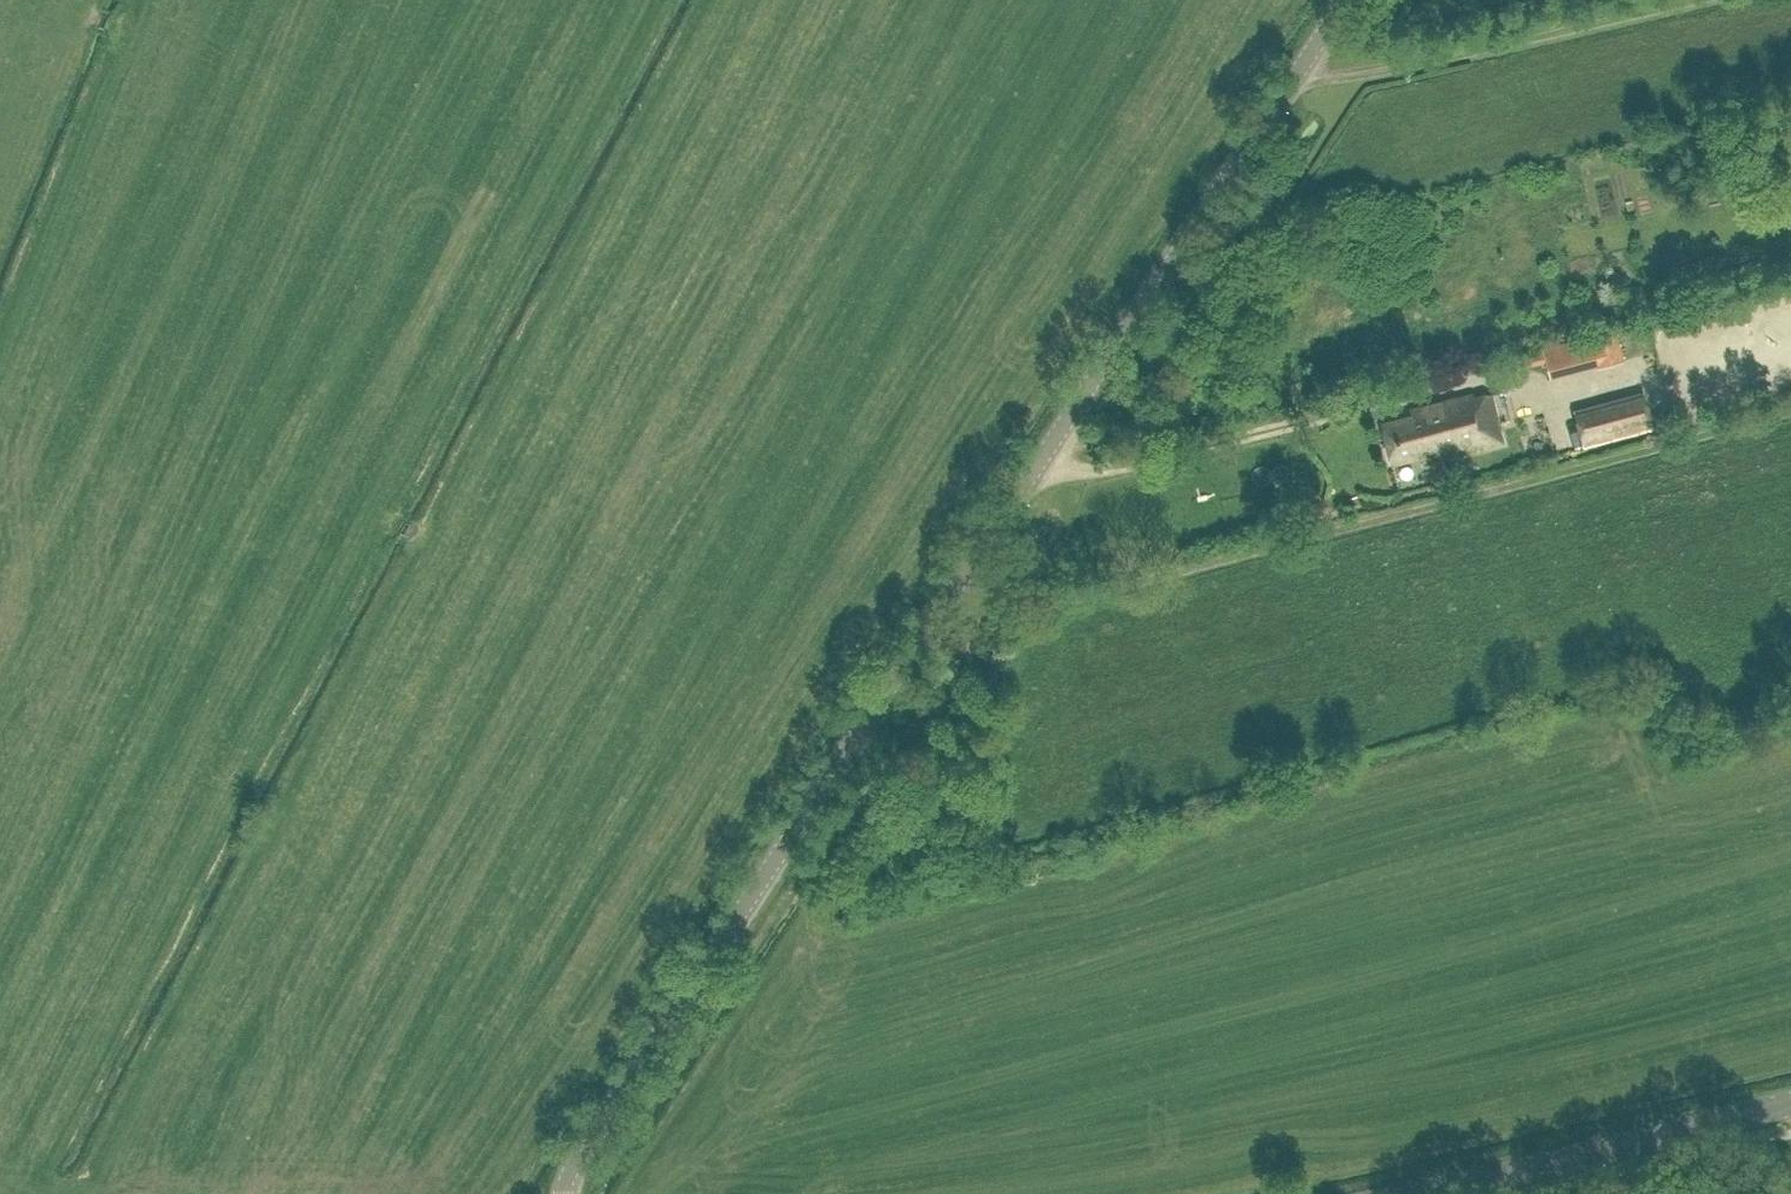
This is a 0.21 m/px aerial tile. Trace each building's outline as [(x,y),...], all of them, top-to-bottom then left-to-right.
[(1623,362),(1615,330),(1588,337),(1595,367),(1596,369),(1623,362)] [(1642,391),(1573,411),(1583,449),(1653,430),(1642,391)] [(1423,463),(1503,443),(1490,394),(1474,398),(1473,394),(1409,410),(1411,417),(1382,425),(1392,463),(1421,455),(1423,463)] [(1186,438),(1198,435),(1196,427),(1184,430),(1186,438)] [(1322,501),(1302,506),(1305,519),(1325,513),(1322,501)]
